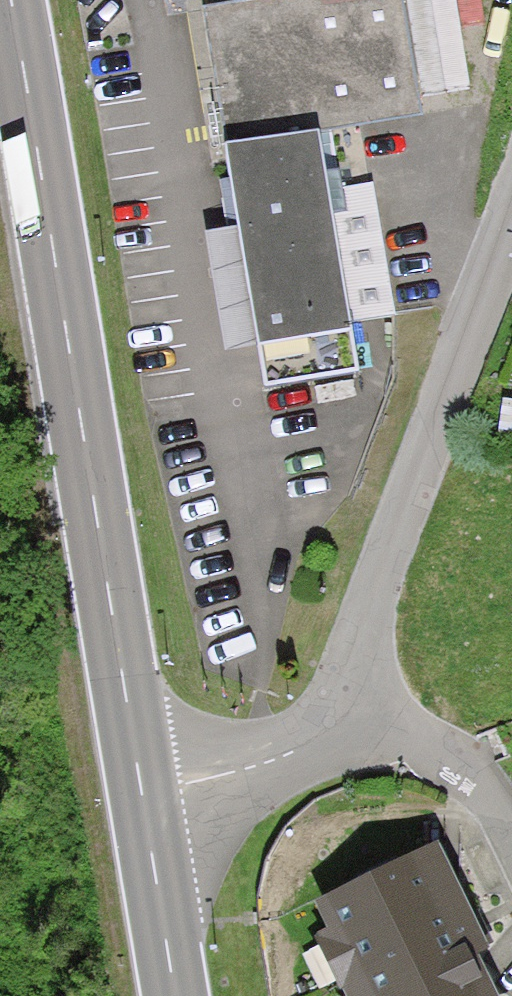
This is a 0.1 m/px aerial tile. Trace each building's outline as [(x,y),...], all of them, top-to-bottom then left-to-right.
[(201,8),(232,189),(268,393),(359,377),(317,133),(417,115),(397,0),(246,0),(201,8)] [(488,25),(484,0),(411,0),(427,96),(474,88),(464,29),(488,25)] [(437,845),(315,905),(328,932),(316,938),(340,987),(342,987),(347,995),(492,995),(472,956),(488,948),(437,845)]
